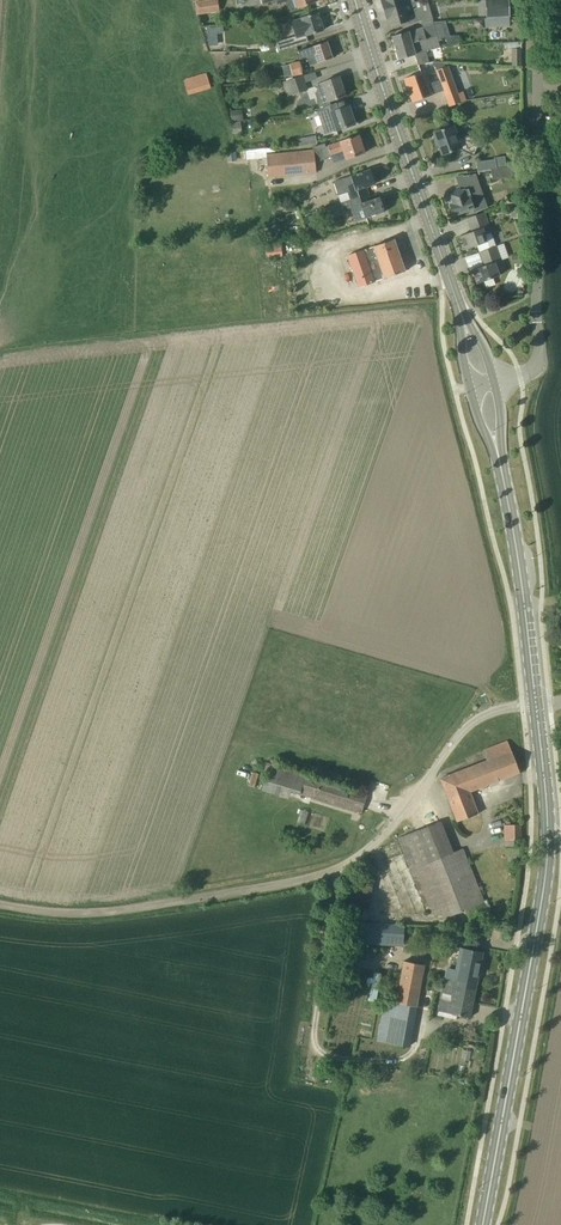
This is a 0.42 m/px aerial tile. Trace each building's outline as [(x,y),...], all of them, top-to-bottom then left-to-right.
[(220,11),(218,0),(206,0),(199,1),(201,14),(220,11)] [(404,3),(403,0),(381,0),(384,10),(404,3)] [(486,18),(510,16),(509,0),(485,0),(486,18)] [(405,5),(404,3),(384,10),(386,20),(389,19),(391,26),(401,24),(401,26),(421,20),(416,2),(405,5)] [(291,21),(296,38),(323,30),(318,13),(301,18),(291,21)] [(434,24),(433,21),(433,20),(422,23),(423,27),(391,36),(395,48),(437,35),(439,40),(444,39),(440,24),(437,23),(434,24)] [(439,40),(437,35),(395,48),(398,59),(426,51),(441,47),(439,40)] [(276,41),(279,51),(296,46),(293,36),(276,41)] [(312,64),(318,63),(333,58),(327,41),(312,46),(312,47),(297,51),(299,59),(309,55),(312,64)] [(512,66),(521,66),(521,48),(512,48),(512,66)] [(293,76),(302,74),(300,61),(290,63),(293,76)] [(453,64),(442,68),(436,70),(440,81),(429,85),(424,71),(404,79),(412,101),(432,94),(444,90),(449,106),(466,100),(453,64)] [(188,94),(211,88),(207,72),(183,79),(188,94)] [(292,94),(308,89),(303,75),(287,80),(292,94)] [(325,90),(329,101),(345,96),(339,76),(322,82),(316,85),(318,93),(325,90)] [(355,124),(349,106),(347,107),(344,100),(317,109),(321,120),(322,125),(327,123),(330,132),(355,124)] [(442,155),(460,149),(473,155),(480,142),(466,135),(456,137),(451,126),(434,132),(435,134),(433,134),(436,148),(437,148),(436,144),(438,144),(442,155)] [(315,134),(307,135),(308,143),(317,141),(315,134)] [(328,146),(331,154),(343,150),(346,159),(365,152),(359,135),(340,141),(340,142),(328,146)] [(332,156),(331,154),(328,146),(326,146),(325,143),(312,147),(313,151),(267,155),(269,177),(316,172),(315,162),(332,156)] [(491,169),(492,180),(516,176),(514,165),(491,169)] [(351,199),(365,195),(362,188),(375,183),(370,169),(334,182),(338,194),(348,191),(351,199)] [(452,189),(453,193),(447,195),(450,204),(449,205),(453,215),(474,208),(474,206),(480,204),(478,198),(485,196),(481,184),(467,188),(461,190),(460,186),(452,189)] [(380,197),(371,200),(367,201),(365,195),(351,199),(341,203),(343,210),(353,207),(358,220),(385,211),(380,197)] [(465,249),(477,245),(487,241),(485,234),(491,232),(484,212),(467,218),(471,231),(460,235),(465,249)] [(373,246),(369,248),(363,250),(347,255),(359,287),(405,271),(394,239),(373,246)] [(281,242),(269,243),(258,245),(260,258),(283,255),(281,242)] [(479,252),(484,265),(472,269),(477,283),(484,281),(486,287),(495,284),(493,278),(499,275),(497,268),(503,266),(496,246),(479,252)] [(440,778),(455,817),(457,821),(478,813),(469,791),(519,772),(507,740),(483,750),(487,760),(440,778)] [(296,771),(290,790),(362,812),(368,794),(296,771)] [(440,821),(414,831),(398,837),(428,913),(452,915),(466,909),(471,923),(489,916),(463,848),(453,852),(440,821)] [(521,839),(521,824),(510,824),(510,822),(507,822),(507,824),(504,824),(505,846),(514,846),(514,845),(517,845),(517,839),(521,839)] [(370,908),(371,879),(353,879),(352,915),(360,915),(360,908),(370,908)] [(357,942),(402,944),(403,922),(358,921),(357,942)] [(457,980),(456,985),(476,989),(483,952),(463,948),(456,980),(457,980)] [(396,1002),(399,1002),(416,1006),(424,964),(404,961),(396,1002)] [(374,971),(368,999),(375,1001),(381,972),(374,971)] [(457,980),(456,980),(445,977),(442,992),(453,995),(450,1013),(470,1017),(474,996),(476,989),(456,985),(457,980)] [(414,1017),(416,1006),(399,1002),(396,1014),(414,1017)]
